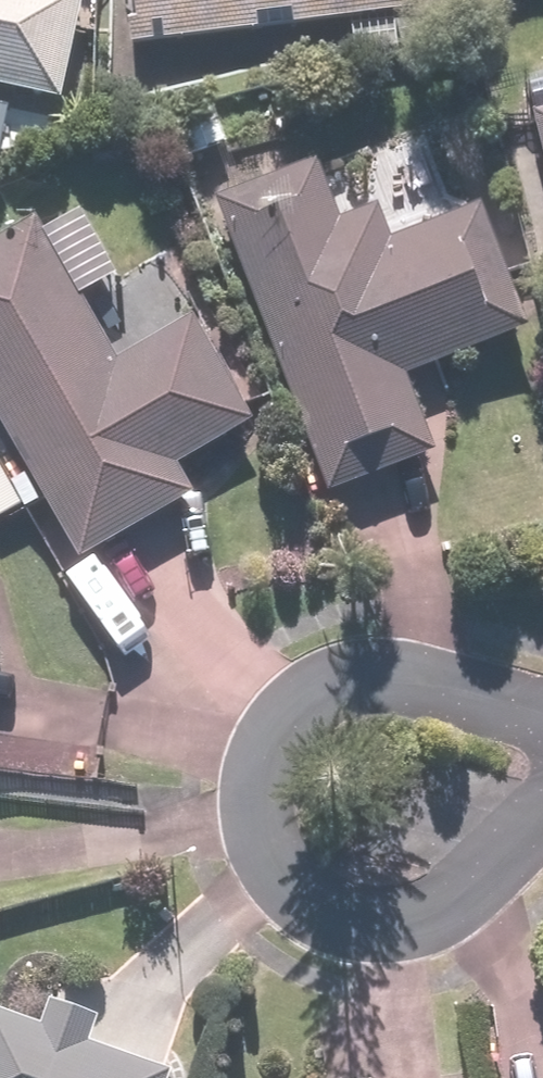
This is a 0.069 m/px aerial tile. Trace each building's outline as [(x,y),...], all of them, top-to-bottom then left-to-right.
[(63,100),(87,0),(0,0),(0,85),(63,100)] [(140,40),(441,7),(440,0),(136,0),(140,40)] [(524,78),(542,152),(542,73),(524,78)] [(348,219),(317,147),(213,191),(342,492),(442,450),(411,378),(531,327),(479,203),(392,240),(378,206),(348,219)] [(0,245),(0,404),(86,551),(194,488),(178,461),(259,414),(199,312),(125,355),(89,292),(120,274),(82,208),(48,228),(43,220),(0,245)] [(175,1070),(95,1041),(107,1007),(57,990),(45,1023),(0,1007),(0,1077),(172,1077),(175,1070)]
